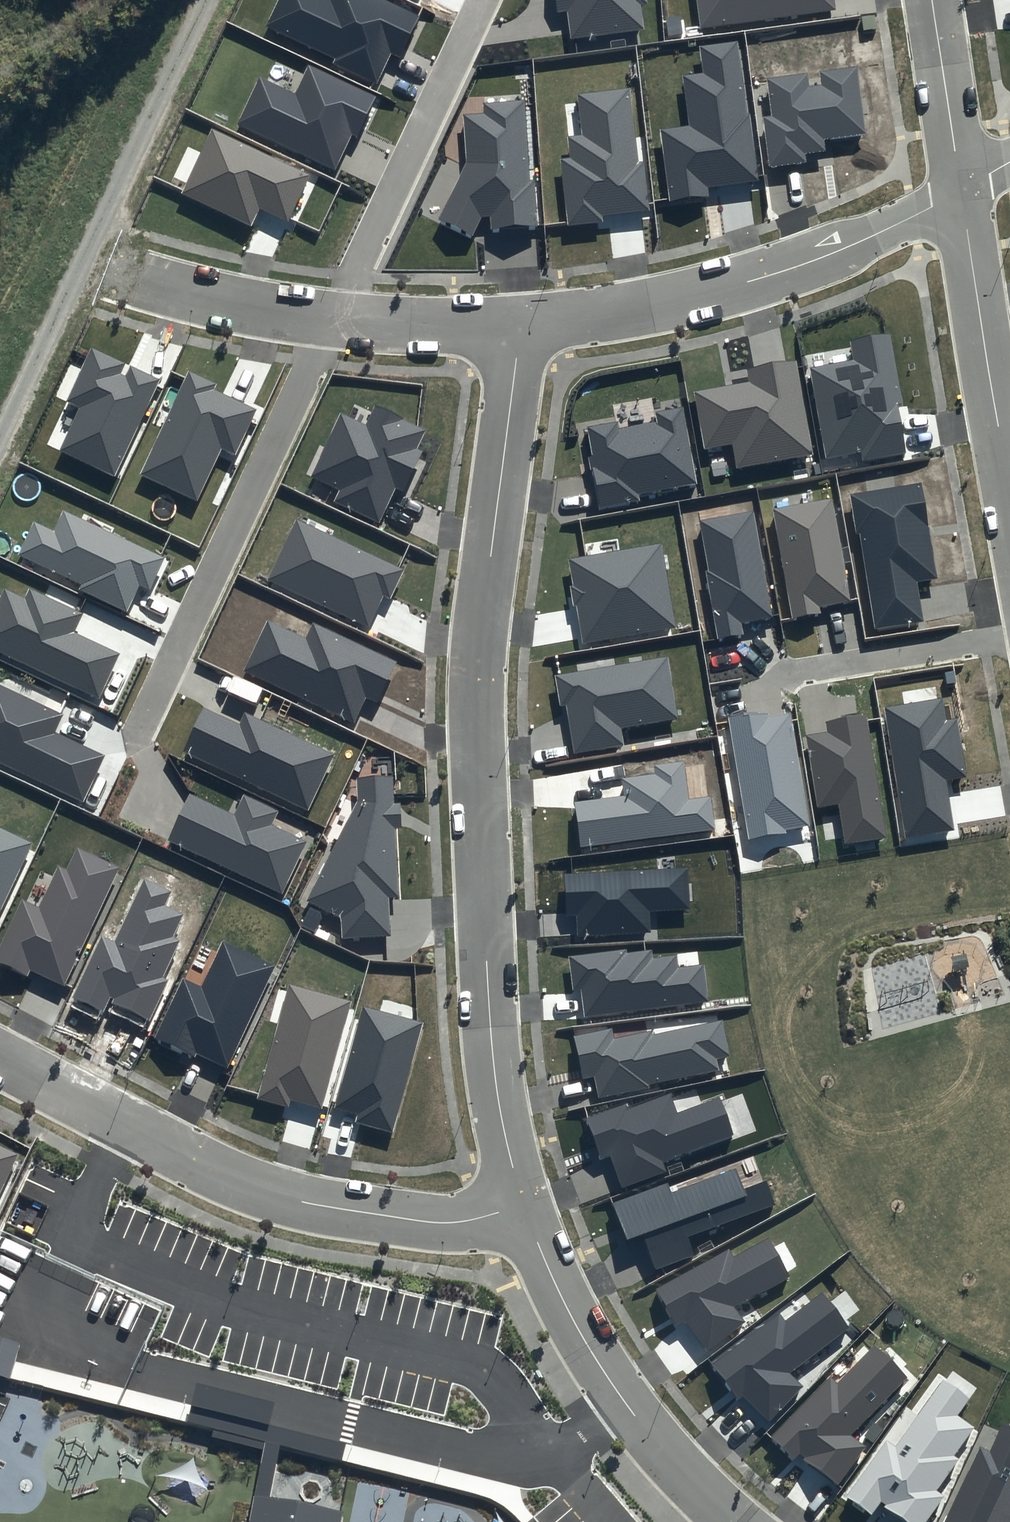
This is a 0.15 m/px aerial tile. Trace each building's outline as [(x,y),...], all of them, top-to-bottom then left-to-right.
[(387,0),(278,0),(266,27),(335,58),(332,63),(376,83),(391,52),(402,58),(421,16),(387,0)] [(557,12),(568,11),(571,38),(644,29),(641,5),(648,4),(647,0),(556,0),(557,12)] [(700,27),(836,10),(835,0),(697,0),(700,27)] [(747,115),(737,41),(699,46),(703,73),(682,76),(689,126),(659,129),(668,202),(709,196),(708,187),(759,181),(750,115),(747,115)] [(378,95),(309,64),(295,93),(258,77),(236,125),(336,170),(352,135),(359,138),(378,95)] [(865,133),(857,67),(820,71),(821,84),(809,86),(808,73),(766,78),(771,115),(762,116),(769,167),(806,162),(805,153),(825,151),(824,138),(865,133)] [(638,162),(631,88),(577,93),(581,135),(568,136),(570,157),(560,158),(567,225),(602,221),(601,215),(650,210),(645,161),(638,162)] [(529,181),(524,101),(483,103),(483,113),(463,114),(466,163),(438,219),(472,236),(482,217),(491,216),(492,229),(536,226),(534,181),(529,181)] [(311,174),(211,127),(180,193),(251,226),(260,208),(289,222),(311,174)] [(903,405),(890,334),(849,342),(853,360),(810,368),(826,458),(861,452),(862,461),(906,453),(898,406),(903,405)] [(115,477),(160,379),(130,366),(125,376),(121,374),(125,364),(91,348),(66,402),(79,408),(59,452),(115,477)] [(813,454),(797,360),(746,369),(748,383),(694,392),(704,448),(732,443),(737,467),(813,454)] [(217,384),(189,371),(140,474),(197,500),(221,449),(235,455),(257,410),(214,390),(217,384)] [(426,430),(373,406),(365,424),(340,413),(310,477),(339,490),(334,502),(380,523),(396,489),(404,492),(423,451),(417,449),(426,430)] [(697,484),(683,407),(656,412),(658,422),(618,429),(617,422),(588,427),(593,455),(588,456),(598,510),(641,502),(640,494),(697,484)] [(936,577),(921,482),(849,494),(856,534),(859,534),(875,628),(922,620),(916,581),(936,577)] [(850,601),(832,498),(773,509),(792,618),(820,613),(819,607),(850,601)] [(166,557),(63,510),(54,531),(33,521),(18,555),(81,584),(79,589),(127,612),(140,585),(151,590),(166,557)] [(773,618),(753,511),(700,520),(708,570),(705,571),(718,639),(744,634),(742,623),(773,618)] [(405,570),(297,520),(269,580),(370,627),(384,596),(391,600),(405,570)] [(676,627),(662,543),(569,559),(583,643),(676,627)] [(30,589),(26,598),(4,588),(0,596),(0,653),(100,699),(122,654),(74,632),(83,614),(30,589)] [(398,661),(313,621),(305,639),(267,621),(243,671),(354,723),(366,698),(378,703),(398,661)] [(669,657),(554,675),(559,706),(566,705),(574,754),(624,746),(621,729),(679,719),(669,657)] [(0,685),(0,763),(83,801),(105,755),(56,732),(64,714),(0,685)] [(942,697),(883,706),(904,838),(955,830),(946,779),(966,776),(957,718),(946,720),(942,697)] [(335,754),(245,712),(239,724),(203,707),(182,752),(308,810),(335,754)] [(810,826),(791,712),(767,716),(766,709),(727,716),(748,841),(786,834),(785,830),(810,826)] [(885,837),(866,715),(827,721),(828,730),(805,734),(817,808),(838,805),(844,843),(885,837)] [(624,796),(575,802),(580,846),(715,830),(710,797),(689,799),(685,761),(654,765),(655,774),(621,778),(624,796)] [(358,801),(309,900),(340,916),(341,940),(392,937),(389,897),(398,896),(394,827),(401,827),(400,803),(394,804),(392,777),(357,779),(358,801)] [(279,811),(243,794),(234,814),(189,794),(167,840),(282,894),(307,841),(272,825),(279,811)] [(32,843),(0,828),(0,911),(32,843)] [(77,848),(67,870),(57,866),(39,906),(21,898),(0,945),(0,963),(28,976),(30,971),(65,986),(118,867),(77,848)] [(688,867),(564,874),(567,917),(575,916),(576,936),(651,932),(650,910),(690,908),(688,867)] [(171,891),(144,878),(114,941),(101,935),(70,999),(102,1014),(110,995),(116,998),(113,1003),(150,1020),(169,979),(164,977),(182,939),(174,935),(184,914),(164,905),(171,891)] [(227,1067),(274,966),(223,942),(201,987),(182,978),(154,1039),(194,1058),(196,1052),(227,1067)] [(581,990),(584,1018),(709,1002),(704,964),(678,967),(676,955),(653,958),(652,950),(627,953),(627,949),(569,956),(573,991),(581,990)] [(321,1109),(351,1001),(289,984),(258,1099),(289,1107),(291,1101),(321,1109)] [(423,1023),(363,1006),(334,1107),(358,1114),(355,1123),(392,1133),(423,1023)] [(613,1027),(573,1035),(582,1079),(594,1077),(598,1098),(649,1088),(648,1083),(719,1069),(716,1058),(730,1055),(723,1020),(654,1034),(654,1029),(615,1037),(613,1027)] [(625,1104),(586,1118),(601,1160),(611,1156),(622,1188),(666,1172),(663,1162),(734,1136),(719,1098),(677,1113),(670,1094),(627,1109),(625,1104)] [(0,1145),(0,1196),(19,1154),(0,1145)] [(669,1180),(611,1202),(625,1240),(643,1234),(656,1270),(694,1255),(686,1236),(773,1203),(765,1182),(744,1190),(736,1168),(673,1191),(669,1180)] [(729,1248),(660,1290),(678,1320),(688,1314),(708,1346),(747,1322),(739,1309),(794,1276),(769,1235),(734,1256),(729,1248)] [(849,1327),(822,1293),(785,1320),(778,1313),(712,1364),(738,1400),(744,1397),(769,1421),(803,1386),(790,1373),(849,1327)] [(830,1377),(771,1436),(794,1459),(800,1453),(804,1457),(803,1460),(838,1485),(865,1446),(851,1435),(908,1377),(875,1346),(837,1383),(830,1377)] [(845,1497),(871,1516),(879,1504),(904,1521),(928,1521),(947,1496),(938,1490),(960,1460),(953,1455),(973,1427),(956,1415),(968,1398),(943,1381),(896,1447),(886,1440),(845,1497)] [(1003,1424),(991,1451),(980,1447),(946,1521),(1009,1521),(1009,1427),(1003,1424)] [(345,1514),(255,1496),(250,1521),(343,1521),(345,1514)]
